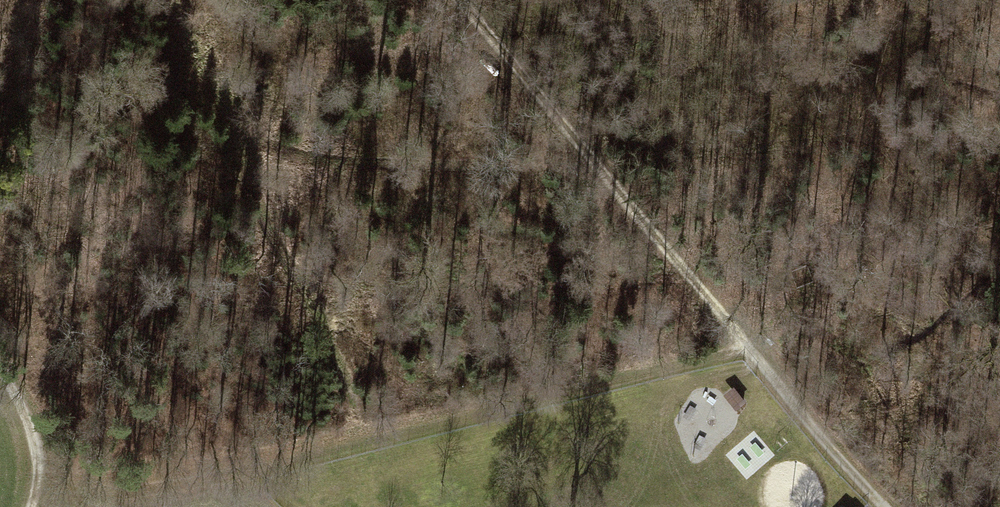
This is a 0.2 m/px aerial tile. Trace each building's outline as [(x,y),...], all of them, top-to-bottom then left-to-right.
[(733,388),(723,396),(736,411),(746,402),(733,388)]
